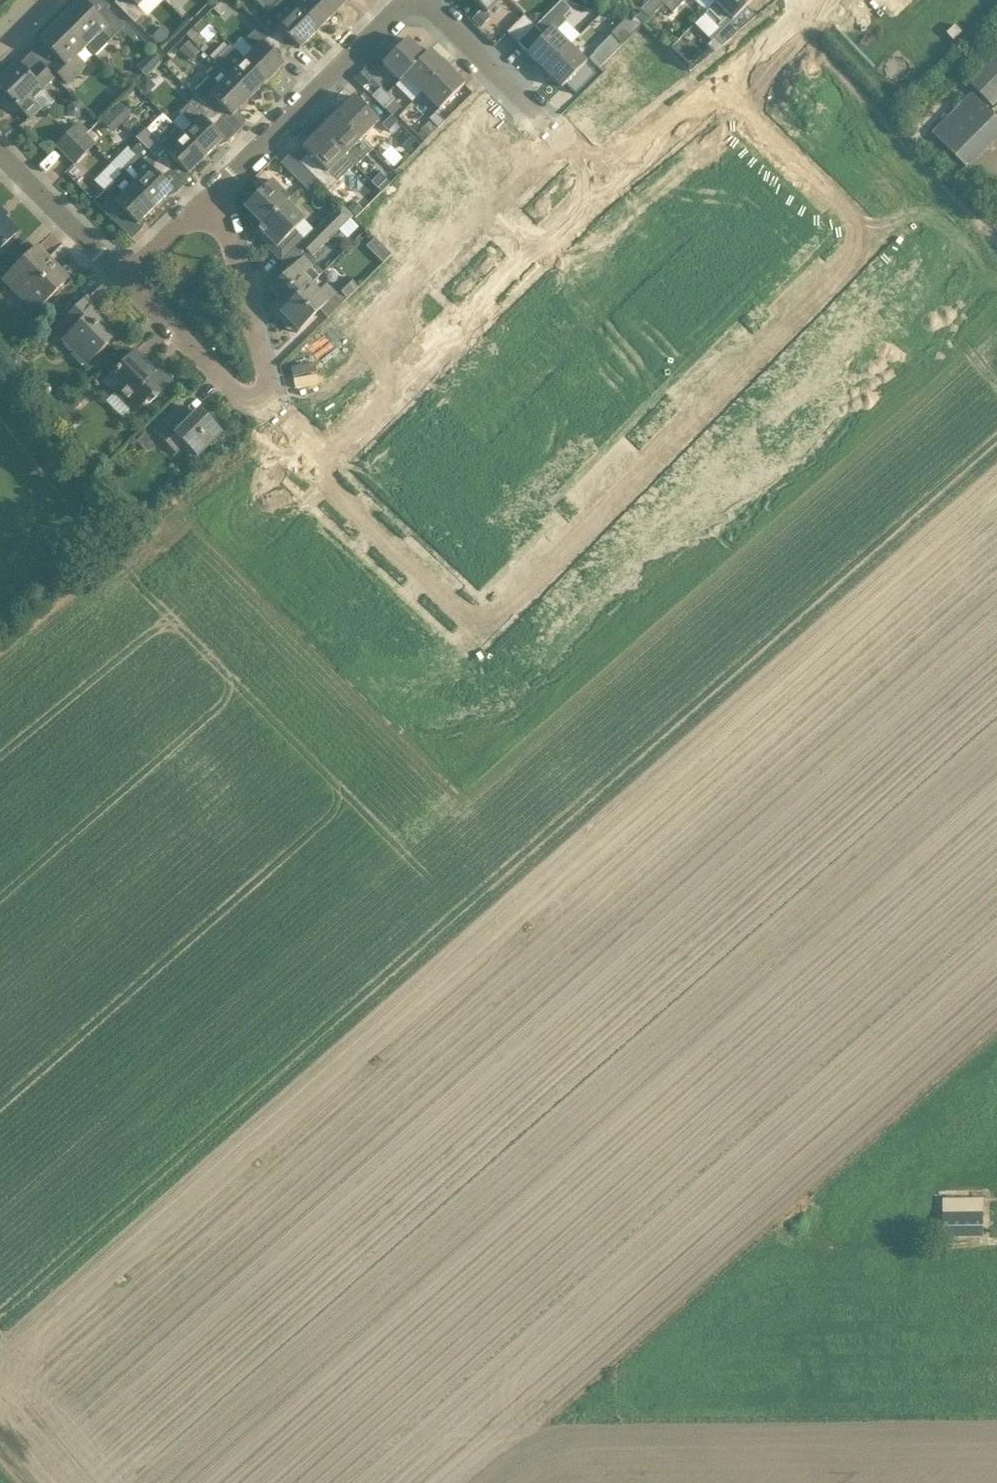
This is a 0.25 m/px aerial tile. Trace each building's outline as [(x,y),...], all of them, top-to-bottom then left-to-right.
[(146,0),(118,0),(115,3),(135,24),(144,15),(137,8),(146,0)] [(316,33),(295,11),(296,10),(285,0),(282,0),(259,23),(261,26),(259,27),(287,55),(296,45),(300,49),(316,33)] [(296,10),(295,11),(316,33),(333,16),(317,0),(305,0),(303,2),(301,0),(285,0),(296,10)] [(333,16),(349,0),(317,0),(333,16)] [(488,13),(501,0),(474,0),(488,13)] [(641,12),(648,20),(659,9),(662,6),(663,4),(668,0),(650,0),(639,11),(641,12)] [(663,4),(669,9),(672,13),(686,0),(668,0),(663,4)] [(705,14),(707,16),(718,27),(720,25),(727,17),(732,21),(744,10),(747,7),(753,0),(718,0),(714,4),(707,12),(705,14)] [(61,21),(95,56),(106,45),(125,27),(107,9),(98,18),(81,1),(61,21)] [(222,1),(214,9),(220,16),(229,7),(222,1)] [(553,10),(535,27),(519,44),(528,53),(527,53),(537,64),(562,39),(552,30),(562,20),(553,10)] [(472,20),(480,28),(489,19),(481,11),(472,20)] [(543,19),(542,15),(528,15),(528,19),(536,26),(543,19)] [(508,34),(519,44),(535,27),(524,16),(507,33),(508,34)] [(200,34),(209,25),(203,19),(187,35),(198,47),(205,40),(200,34)] [(68,85),(70,83),(85,68),(75,59),(86,47),(95,56),(61,21),(41,41),(58,58),(49,66),(68,85)] [(714,38),(722,46),(740,31),(731,22),(714,38)] [(963,33),(957,25),(948,33),(954,41),(963,33)] [(163,26),(152,37),(161,46),(172,35),(163,26)] [(230,45),(229,47),(265,83),(284,65),(280,61),(287,55),(259,27),(245,42),(254,51),(245,60),(230,45)] [(588,59),(598,69),(622,45),(610,35),(588,59)] [(382,64),(397,78),(400,81),(405,77),(405,76),(430,50),(427,54),(420,47),(418,49),(407,39),(390,56),(383,63),(382,64)] [(562,39),(537,64),(535,66),(549,80),(551,77),(562,88),(586,63),(562,39)] [(200,52),(189,41),(180,51),(191,62),(200,52)] [(215,65),(214,66),(227,80),(248,101),(265,83),(229,47),(213,63),(215,65)] [(383,49),(376,56),(383,63),(390,56),(383,49)] [(405,76),(405,77),(406,78),(422,93),(450,65),(443,59),(441,61),(430,50),(405,76)] [(968,81),(993,107),(996,102),(996,52),(968,81)] [(146,59),(154,67),(160,61),(152,53),(146,59)] [(42,91),(55,78),(44,67),(31,79),(17,65),(0,81),(0,89),(30,119),(39,109),(33,102),(44,93),(42,91)] [(450,65),(422,93),(439,111),(465,85),(454,74),(456,72),(450,65)] [(201,105),(219,123),(228,113),(232,117),(248,101),(227,80),(214,66),(206,74),(209,78),(192,94),(196,97),(195,98),(201,105)] [(364,87),(373,78),(364,69),(355,79),(364,87)] [(147,76),(137,86),(146,96),(156,86),(147,76)] [(381,88),(372,97),(373,98),(379,104),(388,95),(387,94),(381,88)] [(933,133),(969,169),(996,140),(996,119),(972,93),(933,133)] [(394,101),(388,95),(379,104),(385,109),(394,101)] [(334,112),(363,140),(380,123),(368,111),(354,97),(343,107),(341,105),(334,112)] [(192,126),(182,137),(204,159),(223,140),(213,129),(219,123),(201,105),(195,98),(180,114),(192,126)] [(401,108),(394,101),(385,109),(391,116),(392,117),(401,108)] [(121,104),(111,113),(122,124),(132,115),(121,104)] [(320,131),(345,157),(355,166),(372,150),(363,140),(334,112),(328,118),(330,121),(320,131)] [(113,134),(122,124),(111,113),(102,123),(113,134)] [(444,122),(436,113),(429,119),(438,128),(444,122)] [(388,132),(397,123),(391,116),(381,125),(388,132)] [(65,156),(86,135),(77,125),(55,146),(65,156)] [(139,142),(139,143),(140,144),(168,173),(177,164),(188,174),(204,159),(182,137),(172,126),(157,140),(146,129),(136,139),(139,142)] [(425,126),(417,134),(424,141),(432,133),(425,126)] [(338,181),(329,173),(345,157),(320,131),(310,141),(307,139),(300,146),(308,154),(300,163),(318,181),(328,191),(338,181)] [(406,133),(397,143),(406,152),(415,142),(406,133)] [(75,165),(96,145),(86,135),(65,156),(75,165)] [(168,173),(140,144),(132,151),(137,157),(121,173),(122,174),(133,185),(133,186),(155,208),(167,196),(172,190),(162,180),(168,173)] [(308,191),(318,181),(300,163),(291,154),(281,164),(308,191)] [(380,173),(371,182),(377,189),(386,180),(380,173)] [(155,208),(133,186),(133,185),(122,174),(104,192),(137,225),(155,208)] [(245,207),(262,225),(286,203),(290,199),(271,180),(245,207)] [(355,202),(348,209),(355,216),(363,209),(355,202)] [(299,245),(304,240),(295,231),(304,222),(286,203),(262,225),(259,229),(277,247),(271,252),(282,262),(299,245)] [(341,205),(304,240),(299,245),(312,257),(334,235),(331,232),(349,213),(341,205)] [(0,214),(0,249),(17,232),(0,214)] [(37,246),(23,260),(3,280),(35,313),(67,281),(50,263),(52,261),(37,246)] [(386,249),(378,258),(384,264),(392,255),(386,249)] [(311,286),(311,285),(323,273),(316,266),(311,266),(304,258),(285,276),(271,291),(280,299),(271,308),(280,317),(311,286)] [(333,289),(345,301),(358,289),(345,276),(333,289)] [(311,286),(280,317),(297,333),(311,319),(335,296),(327,287),(318,295),(311,287),(312,286),(311,286)] [(88,297),(60,324),(70,334),(63,341),(87,365),(117,336),(105,323),(109,319),(88,297)] [(136,351),(122,365),(104,383),(118,397),(122,393),(139,409),(151,396),(155,400),(172,382),(159,369),(156,372),(136,351)] [(22,368),(22,365),(22,360),(16,353),(11,358),(6,363),(15,373),(22,368)] [(302,398),(326,421),(342,404),(331,394),(342,382),(319,359),(291,387),(302,398)] [(59,425),(74,410),(67,403),(52,418),(59,425)] [(198,457),(208,446),(222,432),(199,410),(192,417),(182,407),(155,433),(176,454),(185,444),(198,457)] [(146,432),(136,441),(145,450),(154,441),(146,432)] [(103,481),(114,470),(107,463),(96,474),(103,481)] [(984,1237),(984,1213),(944,1213),(943,1238),(984,1237)]
